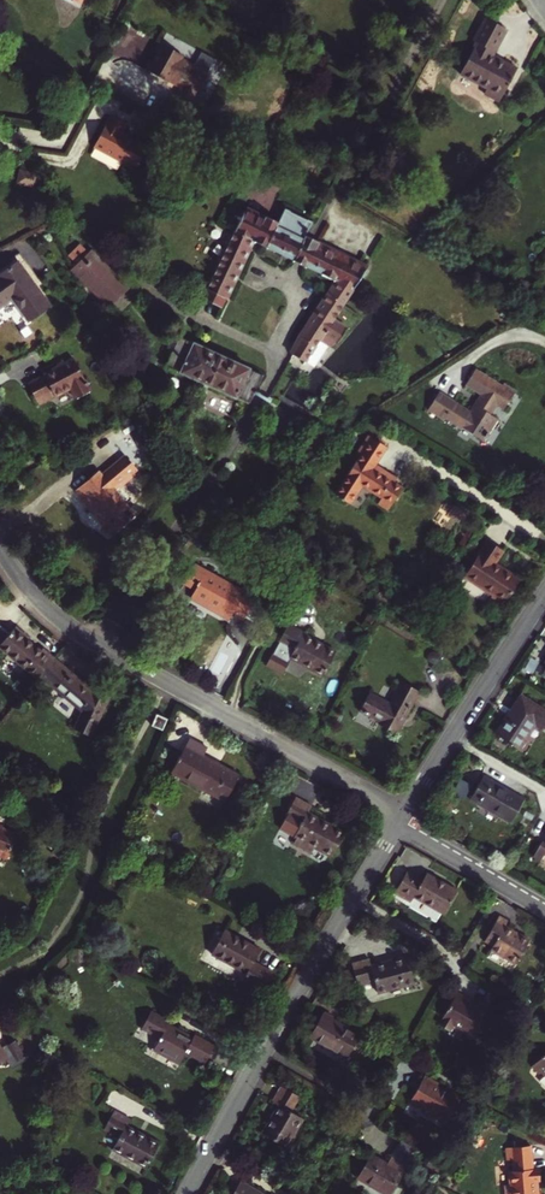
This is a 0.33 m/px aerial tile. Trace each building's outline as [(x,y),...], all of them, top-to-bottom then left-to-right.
[(494,52),(507,30),(486,18),(473,41),(476,43),(460,73),(486,88),(484,93),(499,101),(517,68),(501,60),(500,63),(489,57),(492,51),(494,52)] [(183,86),(180,91),(193,98),(211,67),(198,60),(195,65),(182,58),(184,55),(160,42),(155,51),(158,53),(153,61),(150,59),(145,68),(170,83),(171,79),(183,86)] [(193,98),(180,91),(176,99),(189,107),(193,98)] [(132,175),(147,148),(120,133),(125,125),(109,116),(92,147),(120,163),(118,167),(132,175)] [(16,184),(31,187),(34,176),(19,172),(16,184)] [(295,260),(305,236),(304,236),(309,227),(310,227),(313,222),(307,219),(306,220),(290,212),(290,211),(284,208),(277,222),(267,217),(266,220),(244,210),(234,231),(251,239),(252,239),(295,260)] [(251,239),(234,231),(207,289),(224,297),(251,239)] [(306,237),(305,236),(295,260),(300,263),(304,265),(315,241),(311,239),(306,237)] [(315,241),(304,265),(337,281),(327,296),(328,296),(342,306),(353,289),(365,270),(316,246),(318,242),(315,241)] [(82,274),(112,305),(127,289),(97,259),(82,274)] [(19,262),(0,275),(0,308),(12,299),(28,322),(50,306),(19,262)] [(528,285),(531,270),(520,268),(518,283),(528,285)] [(220,307),(224,297),(207,289),(202,299),(220,307)] [(298,340),(292,355),(305,362),(319,341),(329,348),(330,347),(331,345),(333,342),(336,344),(346,327),(333,319),(340,309),(342,306),(328,296),(327,296),(302,334),(298,340)] [(205,371),(214,352),(179,336),(166,366),(203,382),(207,373),(205,371)] [(207,373),(203,382),(248,403),(261,374),(214,352),(205,371),(207,373)] [(90,391),(73,358),(43,373),(44,376),(28,385),(36,399),(53,390),(56,396),(71,389),(76,398),(90,391)] [(438,391),(426,410),(443,421),(445,418),(483,442),(498,418),(490,413),(496,404),(503,409),(514,390),(503,383),(501,385),(474,368),(465,383),(481,394),(470,412),(438,391)] [(53,390),(36,399),(39,405),(56,396),(53,390)] [(331,438),(323,429),(309,440),(317,450),(331,438)] [(334,495),(349,505),(361,485),(380,498),(392,505),(403,488),(394,482),(397,478),(374,463),(385,446),(367,434),(356,452),(359,454),(334,495)] [(99,470),(77,488),(88,502),(90,500),(105,517),(103,518),(114,531),(136,513),(113,487),(137,466),(126,453),(102,474),(99,470)] [(377,503),(388,510),(392,505),(380,498),(377,503)] [(527,569),(491,545),(472,573),(471,572),(462,584),(489,602),(495,592),(492,590),(496,585),(497,586),(504,575),(517,584),(527,569)] [(194,590),(190,597),(229,618),(233,611),(244,617),(255,597),(195,564),(184,584),(194,590)] [(293,650),(289,657),(322,676),(335,651),(322,644),(321,647),(313,643),(315,640),(303,634),(305,631),(288,622),(277,641),(293,650)] [(37,678),(39,675),(53,658),(39,646),(37,649),(24,637),(26,635),(15,626),(0,644),(0,647),(37,678)] [(111,696),(93,688),(91,690),(53,658),(39,675),(82,711),(74,727),(92,735),(111,696)] [(379,718),(377,721),(376,722),(396,733),(419,691),(400,681),(393,694),(396,696),(389,706),(368,694),(360,707),(379,718)] [(396,696),(393,694),(389,702),(369,691),(368,694),(389,706),(396,696)] [(544,723),(544,709),(522,694),(495,734),(519,749),(534,726),(541,730),(544,723)] [(379,718),(360,707),(359,710),(377,721),(379,718)] [(151,725),(161,729),(166,718),(156,714),(151,725)] [(207,747),(189,737),(170,772),(224,801),(238,775),(203,755),(207,747)] [(511,821),(524,799),(483,775),(469,798),(511,821)] [(294,797),(284,816),(300,824),(294,836),(331,856),(344,832),(308,812),(311,806),(294,797)] [(15,831),(0,825),(0,856),(15,831)] [(17,832),(15,831),(0,856),(6,858),(17,832)] [(542,841),(533,855),(540,859),(544,851),(544,842),(542,841)] [(442,913),(456,889),(426,872),(422,879),(407,870),(394,892),(410,901),(413,897),(442,913)] [(505,926),(508,920),(498,915),(483,941),(491,946),(490,948),(515,963),(529,939),(505,926)] [(245,972),(242,979),(262,990),(272,972),(252,961),(259,949),(223,929),(210,953),(245,972)] [(368,958),(351,963),(357,983),(374,979),(378,992),(415,982),(407,955),(370,965),(368,958)] [(479,1029),(483,1028),(491,1026),(488,1012),(484,1013),(470,1005),(473,1000),(456,991),(439,1020),(439,1024),(444,1027),(449,1026),(451,1022),(458,1026),(465,1030),(467,1036),(475,1034),(475,1036),(480,1035),(480,1033),(479,1029)] [(153,1048),(179,1062),(185,1051),(204,1062),(214,1045),(194,1033),(192,1036),(167,1022),(169,1020),(151,1010),(142,1028),(159,1037),(153,1048)] [(346,1056),(358,1034),(331,1018),(332,1016),(324,1011),(323,1013),(322,1012),(309,1034),(346,1056)] [(4,1059),(8,1065),(23,1055),(13,1039),(0,1047),(0,1062),(4,1059)] [(531,1064),(539,1072),(544,1073),(544,1074),(544,1051),(531,1064)] [(448,1119),(461,1096),(450,1089),(448,1093),(437,1086),(439,1083),(424,1074),(409,1099),(418,1104),(419,1101),(425,1105),(422,1111),(435,1118),(438,1114),(448,1119)] [(286,1146),(303,1118),(290,1110),(299,1095),(289,1089),(283,1086),(281,1085),(272,1100),(278,1103),(261,1132),(286,1146)] [(129,1119),(114,1110),(104,1129),(118,1137),(112,1148),(145,1166),(151,1156),(158,1143),(138,1132),(126,1125),(129,1119)] [(401,1137),(390,1155),(407,1164),(417,1147),(401,1137)] [(537,1188),(535,1189),(534,1178),(539,1178),(537,1165),(530,1166),(527,1143),(505,1145),(506,1158),(510,1158),(511,1169),(506,1169),(508,1182),(503,1183),(504,1193),(538,1193),(537,1188)] [(407,1164),(390,1155),(386,1162),(371,1153),(357,1177),(386,1193),(390,1193),(407,1164)] [(433,1158),(429,1166),(439,1171),(444,1163),(433,1158)] [(240,1181),(235,1189),(228,1184),(222,1193),(263,1193),(240,1181)]
